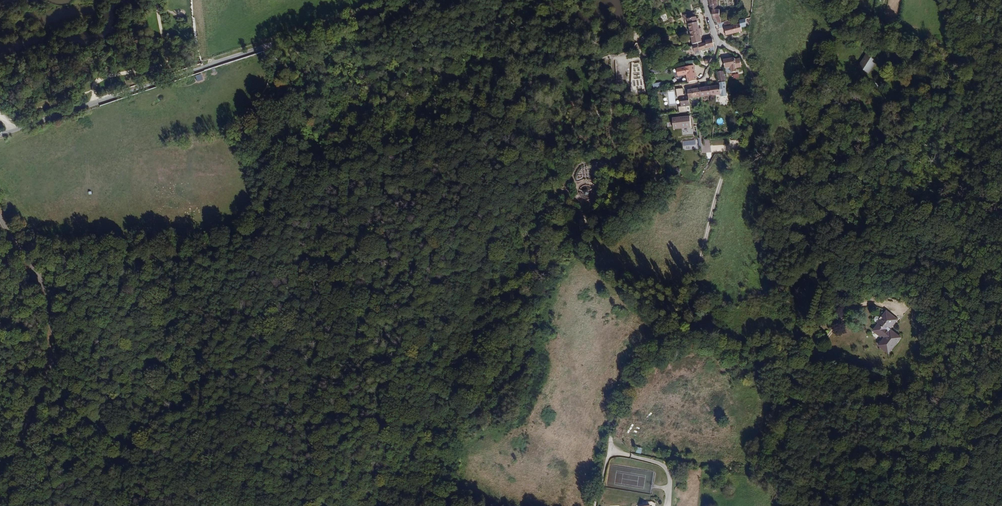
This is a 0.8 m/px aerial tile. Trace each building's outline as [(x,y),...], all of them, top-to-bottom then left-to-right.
[(705,7),(703,7),(697,9),(698,15),(706,13),(705,7)] [(717,14),(718,23),(728,21),(733,21),(732,13),(722,13),(717,14)] [(695,42),(696,46),(699,46),(703,46),(701,36),(704,35),(704,32),(700,33),(698,24),(694,25),(693,19),(687,21),(692,43),(695,42)] [(747,34),(746,32),(746,27),(736,29),(730,30),(731,37),(747,34)] [(717,48),(714,41),(709,42),(708,45),(703,46),(699,46),(700,51),(717,48)] [(888,43),(886,49),(890,51),(892,52),(895,47),(888,43)] [(870,55),(865,52),(855,67),(864,74),(874,58),(870,55)] [(738,67),(744,65),(743,60),(735,61),(735,59),(724,61),(725,67),(727,67),(732,67),(733,71),(738,70),(738,67)] [(690,81),(698,79),(696,69),(687,72),(690,81)] [(720,78),(727,77),(726,71),(723,72),(722,69),(718,69),(720,78)] [(194,75),(196,82),(202,79),(200,73),(194,75)] [(635,92),(642,91),(641,77),(633,77),(635,92)] [(711,93),(722,92),(721,84),(710,85),(711,93)] [(700,87),(702,95),(711,93),(710,85),(700,87)] [(690,97),(702,95),(700,87),(688,89),(689,95),(685,95),(686,97),(690,97)] [(690,101),(690,97),(686,97),(685,95),(683,95),(680,96),(681,97),(682,106),(690,105),(691,105),(690,101)] [(237,130),(241,133),(244,129),(251,118),(247,115),(237,130)] [(859,315),(873,316),(879,309),(870,301),(868,301),(860,310),(862,312),(859,315)] [(860,330),(864,334),(875,334),(883,326),(880,323),(878,324),(871,318),(873,316),(859,315),(857,316),(864,322),(866,320),(870,324),(867,328),(864,326),(860,330)] [(644,486),(645,477),(638,476),(617,474),(616,483),(644,486)]
